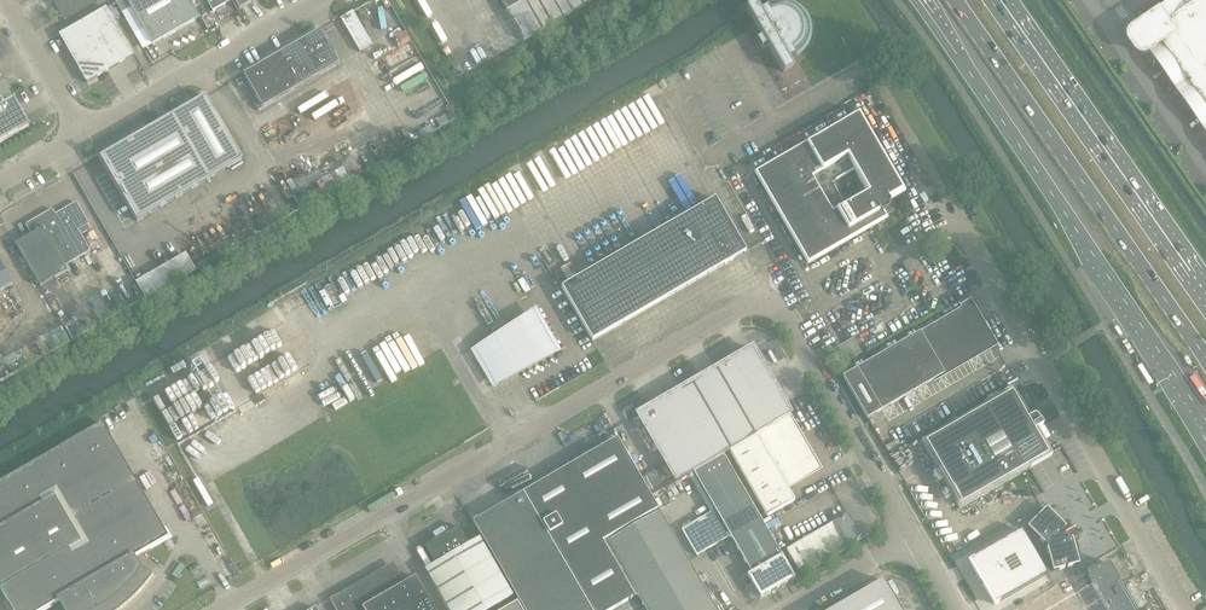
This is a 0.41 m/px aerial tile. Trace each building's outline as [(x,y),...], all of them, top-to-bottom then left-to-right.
[(65,21),(101,0),(53,0),(65,21)] [(153,45),(200,18),(190,1),(189,0),(127,0),(153,45)] [(213,12),(224,5),(224,7),(227,6),(226,4),(233,0),(206,0),(213,12)] [(239,10),(257,0),(233,0),(239,10)] [(523,41),(592,0),(499,0),(523,41)] [(1191,8),(1185,12),(1185,13),(1168,25),(1162,16),(1161,14),(1135,33),(1132,35),(1131,38),(1133,45),(1138,52),(1140,55),(1143,56),(1147,56),(1150,54),(1162,46),(1163,47),(1187,81),(1191,88),(1191,87),(1205,108),(1205,0),(1204,0),(1191,8)] [(761,12),(756,3),(747,8),(764,38),(758,41),(762,49),(768,46),(785,75),(795,69),(789,60),(795,57),(797,56),(799,54),(800,53),(801,52),(804,49),(805,47),(806,46),(807,44),(808,42),(808,40),(809,38),(809,36),(809,34),(809,31),(809,29),(809,27),(808,25),(808,23),(807,21),(806,19),(805,18),(803,16),(802,14),(801,12),(799,11),(798,10),(796,9),(793,7),(791,7),(789,6),(787,5),(785,5),(782,5),(780,5),(778,5),(775,5),(772,6),(771,7),(768,8),(761,12)] [(106,8),(59,35),(87,83),(134,56),(106,8)] [(372,45),(353,12),(340,19),(359,52),(372,45)] [(243,75),(244,75),(255,95),(250,97),(258,111),(339,64),(320,31),(243,75)] [(205,97),(100,158),(137,222),(242,160),(205,97)] [(18,107),(14,100),(0,108),(0,144),(29,126),(18,107)] [(843,123),(739,183),(791,274),(840,245),(891,215),(869,173),(843,123)] [(716,199),(562,288),(593,341),(747,252),(716,199)] [(32,235),(16,244),(41,287),(68,272),(64,266),(91,251),(78,230),(89,224),(76,203),(55,215),(52,209),(26,225),(32,235)] [(13,283),(0,261),(0,290),(13,283)] [(916,269),(911,261),(906,264),(911,273),(916,269)] [(868,419),(936,379),(995,345),(970,303),(844,376),(868,419)] [(510,333),(498,340),(516,370),(527,364),(510,333)] [(753,349),(638,415),(677,482),(730,452),(791,417),(792,416),(753,349)] [(262,396),(256,399),(259,406),(266,402),(262,396)] [(1011,396),(953,430),(928,444),(962,503),(1045,455),(1033,433),(1044,426),(1041,421),(1040,421),(1038,417),(1034,416),(1025,421),(1011,396)] [(793,420),(791,417),(730,452),(768,517),(795,501),(788,489),(790,488),(821,470),(793,420)] [(13,609),(44,609),(63,599),(68,609),(67,609),(68,609),(69,609),(121,609),(122,609),(126,606),(129,603),(133,600),(137,596),(139,594),(142,590),(144,588),(146,585),(149,581),(153,576),(141,567),(138,570),(136,566),(138,565),(137,564),(136,566),(132,559),(169,538),(103,424),(0,483),(0,590),(1,589),(13,609)] [(660,512),(658,509),(659,509),(652,497),(617,438),(473,522),(524,609),(613,609),(638,595),(646,609),(717,609),(660,512)] [(748,576),(754,586),(761,599),(795,579),(782,556),(724,456),(694,473),(716,511),(682,530),(697,556),(731,537),(752,573),(748,576)] [(1053,572),(1073,567),(1080,565),(1073,539),(1073,538),(1072,538),(1071,539),(1070,536),(1073,535),(1072,531),(1069,528),(1067,530),(1065,528),(1066,527),(1066,526),(1047,508),(1027,527),(1046,546),(1053,572)] [(849,548),(852,546),(862,540),(848,515),(787,550),(802,575),(849,548)] [(453,530),(426,547),(436,564),(425,570),(448,609),(489,609),(513,596),(480,538),(469,544),(459,527),(458,528),(459,529),(455,531),(454,530),(453,530)] [(1022,531),(969,561),(982,583),(1035,553),(1022,531)] [(1035,553),(982,583),(995,605),(1047,575),(1035,553)] [(1051,607),(1046,609),(1135,609),(1130,600),(1132,599),(1129,594),(1127,595),(1108,563),(1087,576),(1092,583),(1051,607)] [(388,566),(330,600),(336,609),(434,609),(416,577),(405,584),(405,585),(401,588),(400,586),(388,566)] [(834,609),(901,609),(884,581),(834,609)]
